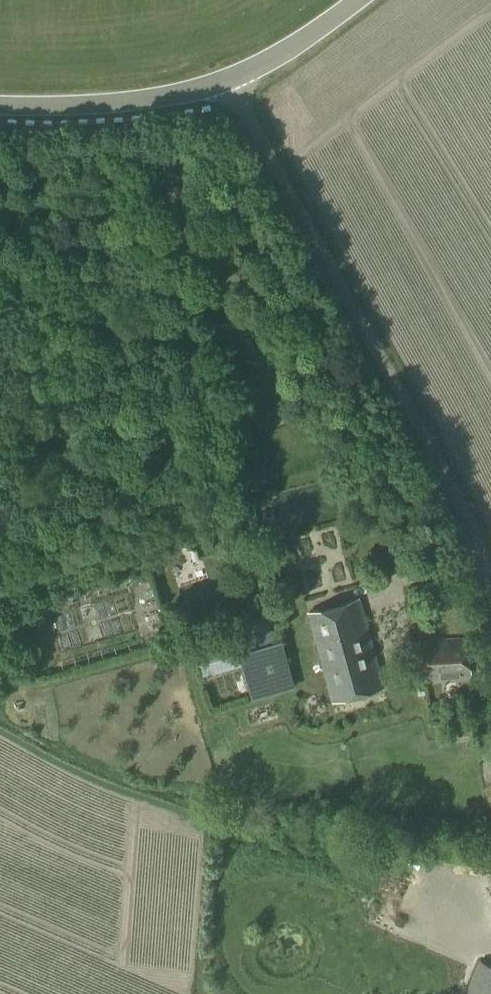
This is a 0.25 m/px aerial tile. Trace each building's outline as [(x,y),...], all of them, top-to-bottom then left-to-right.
[(197,548),(190,550),(193,561),(200,558),(197,548)] [(334,700),(383,686),(359,600),(310,613),(334,700)] [(244,673),(251,700),(285,691),(267,625),(194,644),(202,672),(244,660),(247,672),(244,673)] [(424,678),(473,676),(470,638),(422,641),(424,678)] [(371,865),(370,876),(391,878),(391,867),(371,865)] [(480,962),(466,993),(490,993),(490,966),(480,962)]
